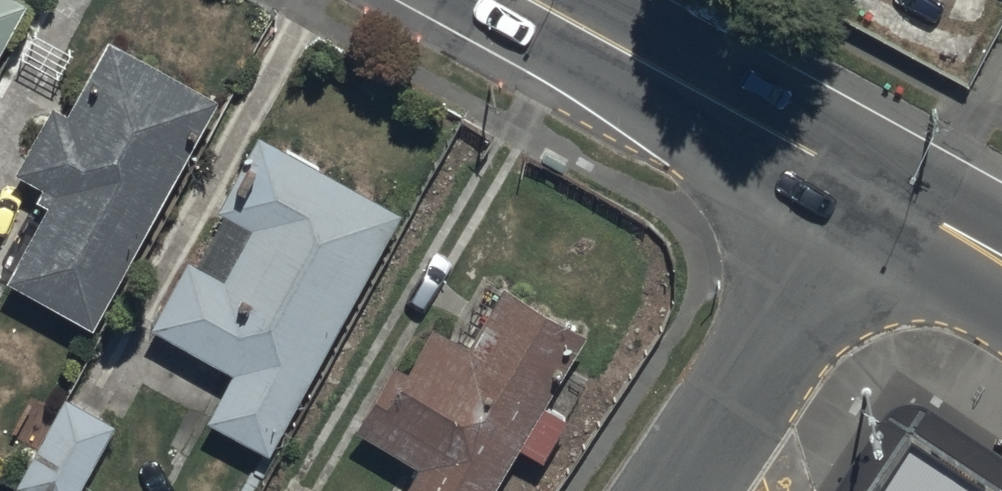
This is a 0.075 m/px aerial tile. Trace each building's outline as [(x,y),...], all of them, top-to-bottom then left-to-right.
[(28,0),(0,0),(0,51),(28,0)] [(49,197),(6,273),(94,322),(223,91),(110,28),(66,106),(52,98),(15,164),(44,180),(38,191),(49,197)] [(206,412),(269,447),(404,207),(260,126),(152,320),(232,365),(206,412)] [(520,443),(544,457),(570,412),(545,398),(584,330),(501,281),(466,341),(429,320),(402,365),(391,359),(354,422),(419,460),(401,490),(491,490),(520,443)] [(64,390),(15,482),(33,490),(81,490),(118,419),(64,390)] [(911,427),(868,490),(1001,490),(1001,487),(911,427)]
